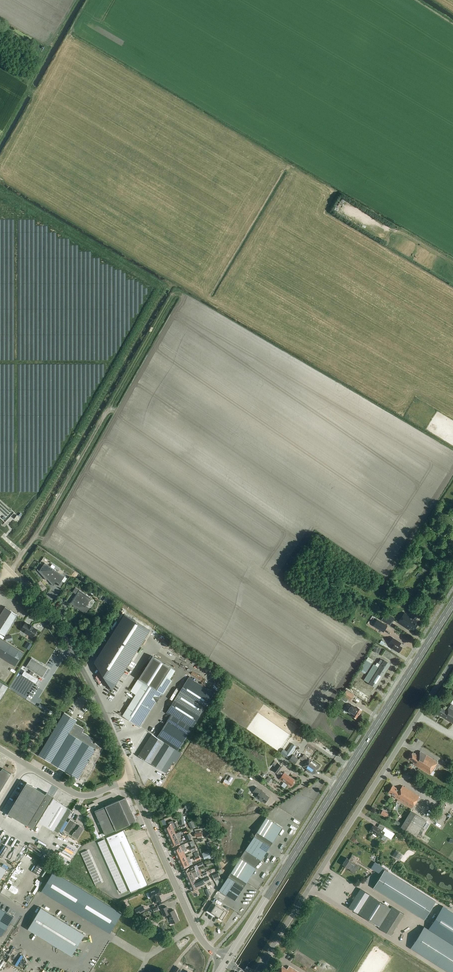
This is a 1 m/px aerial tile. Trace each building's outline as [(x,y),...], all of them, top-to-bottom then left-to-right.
[(436,529),(440,521),(434,518),(430,526),(436,529)] [(65,576),(45,563),(39,571),(38,569),(37,569),(47,580),(48,579),(53,586),(57,580),(60,582),(58,585),(59,585),(65,576)] [(84,613),(87,612),(90,608),(86,606),(92,598),(76,587),(73,592),(76,594),(70,603),(84,613)] [(105,597),(103,600),(110,605),(112,601),(105,597)] [(18,615),(5,607),(0,615),(0,632),(6,636),(18,615)] [(408,630),(410,628),(414,630),(419,622),(413,618),(413,619),(404,613),(398,622),(408,630)] [(96,661),(115,687),(120,679),(122,676),(150,630),(125,614),(100,655),(98,658),(96,661)] [(393,620),(384,614),(381,619),(390,625),(393,620)] [(388,625),(377,619),(373,625),(383,632),(388,625)] [(20,630),(32,637),(34,635),(34,636),(37,632),(36,631),(38,629),(34,627),(34,626),(33,626),(34,625),(31,624),(30,624),(30,623),(29,624),(26,621),(20,630)] [(24,653),(0,638),(0,657),(15,667),(24,653)] [(391,645),(393,646),(392,648),(399,652),(402,647),(399,645),(401,643),(393,638),(389,644),(391,645)] [(175,670),(153,656),(131,691),(136,694),(122,716),(140,727),(176,670),(175,670)] [(45,676),(51,667),(34,657),(29,666),(45,676)] [(352,672),(358,674),(364,660),(358,658),(352,672)] [(384,660),(383,661),(380,659),(378,663),(377,662),(375,665),(374,664),(364,680),(376,687),(390,664),(384,660)] [(347,687),(355,677),(350,673),(342,683),(347,687)] [(191,729),(214,693),(188,677),(166,713),(191,729)] [(9,687),(0,682),(0,700),(0,701),(9,687)] [(346,690),(343,695),(350,700),(354,695),(346,690)] [(357,708),(351,704),(346,711),(352,715),(352,716),(356,719),(361,710),(357,707),(357,708)] [(449,707),(446,711),(441,708),(437,714),(452,724),(452,709),(449,707)] [(85,781),(96,764),(94,763),(103,749),(91,741),(93,738),(82,731),(84,728),(75,723),(77,720),(64,712),(38,754),(77,778),(78,777),(85,781)] [(431,714),(430,716),(434,718),(433,722),(439,725),(440,723),(445,725),(447,721),(431,714)] [(167,720),(156,737),(174,748),(178,750),(188,733),(167,720)] [(24,746),(28,739),(15,731),(11,738),(24,746)] [(138,755),(161,770),(174,748),(156,737),(152,734),(138,755)] [(282,750),(280,753),(284,755),(285,755),(287,757),(288,758),(290,755),(290,754),(296,746),(295,745),(293,744),(287,752),(286,753),(282,750)] [(413,752),(408,759),(413,762),(413,763),(430,774),(433,775),(435,772),(432,770),(438,762),(420,751),(418,755),(413,752)] [(308,763),(317,770),(320,766),(309,758),(304,754),(302,757),(307,761),(306,761),(308,762),(308,763)] [(287,764),(289,762),(280,755),(278,758),(287,764)] [(296,761),(298,759),(293,755),(289,760),(295,763),(296,761)] [(306,761),(307,761),(302,757),(300,759),(305,762),(303,765),(314,773),(317,770),(308,763),(308,762),(306,761)] [(277,774),(283,766),(278,763),(272,770),(277,774)] [(0,770),(0,790),(11,773),(2,768),(0,770)] [(291,786),(294,782),(293,782),(295,780),(284,772),(279,779),(287,785),(288,784),(291,786)] [(233,778),(230,776),(228,775),(225,780),(225,779),(223,781),(224,781),(223,783),(227,786),(233,778)] [(26,783),(8,814),(27,826),(32,817),(38,821),(38,822),(54,831),(58,833),(67,819),(72,811),(72,810),(68,808),(68,807),(52,798),(53,796),(47,793),(46,794),(26,783)] [(400,789),(393,785),(388,792),(395,797),(395,798),(412,808),(419,796),(402,785),(400,789)] [(265,803),(269,797),(263,793),(264,792),(256,787),(253,792),(258,795),(256,797),(265,803)] [(137,821),(128,800),(127,798),(127,797),(126,797),(125,798),(123,798),(126,806),(123,807),(119,800),(95,811),(105,835),(130,824),(137,821)] [(416,837),(426,821),(410,811),(400,827),(416,837)] [(282,828),(266,817),(223,884),(219,890),(235,901),(282,828)] [(78,838),(84,828),(70,819),(63,830),(78,838)] [(173,822),(172,820),(168,822),(169,825),(166,826),(164,827),(166,832),(174,828),(179,826),(177,822),(176,821),(173,822)] [(373,833),(372,835),(376,837),(377,836),(381,838),(383,834),(386,836),(391,839),(394,833),(392,832),(391,832),(385,828),(383,831),(378,827),(373,825),(369,831),(373,833)] [(176,833),(174,829),(174,828),(166,832),(168,837),(176,833)] [(130,891),(147,884),(123,830),(107,837),(130,891)] [(170,842),(178,838),(181,837),(179,832),(176,833),(168,837),(170,842)] [(59,839),(63,834),(61,833),(57,838),(56,838),(53,843),(55,844),(58,839),(59,839)] [(178,838),(170,842),(173,847),(180,843),(178,838)] [(119,891),(121,894),(123,893),(127,891),(105,841),(104,840),(98,842),(98,843),(99,845),(119,889),(119,891)] [(173,849),(176,854),(183,850),(186,849),(184,844),(181,845),(173,849)] [(183,850),(176,854),(178,859),(185,855),(183,850)] [(202,854),(205,859),(213,855),(210,850),(202,854)] [(395,850),(391,856),(397,860),(401,854),(395,850)] [(87,851),(82,853),(96,886),(101,883),(87,851)] [(168,860),(174,872),(178,871),(175,866),(178,864),(172,851),(170,852),(167,854),(170,860),(168,860)] [(180,864),(190,859),(189,856),(186,857),(185,855),(178,859),(180,864)] [(352,861),(355,858),(352,856),(349,860),(346,858),(342,864),(352,870),(356,864),(352,861)] [(190,859),(180,864),(182,869),(190,865),(189,862),(191,861),(190,859)] [(33,871),(38,875),(44,866),(38,863),(33,871)] [(191,867),(183,870),(185,875),(196,871),(194,866),(191,867)] [(424,919),(436,901),(385,869),(373,887),(424,919)] [(196,871),(185,875),(187,880),(195,877),(198,876),(196,871)] [(77,910),(87,892),(53,872),(43,889),(77,910)] [(212,875),(215,881),(221,878),(218,872),(212,875)] [(195,877),(187,880),(189,885),(197,882),(195,877)] [(197,882),(189,885),(192,890),(199,887),(205,884),(203,880),(197,882)] [(11,885),(8,890),(15,894),(17,893),(18,891),(18,889),(11,885)] [(8,897),(11,892),(3,886),(0,891),(0,892),(8,897)] [(161,893),(158,888),(154,890),(154,889),(148,891),(151,898),(152,897),(155,903),(160,900),(158,895),(161,893)] [(390,908),(360,889),(349,907),(379,926),(390,908)] [(224,909),(216,904),(212,902),(207,910),(214,915),(215,915),(219,917),(218,918),(222,920),(228,912),(224,909)] [(138,915),(146,910),(143,905),(135,909),(138,915)] [(443,906),(428,929),(424,926),(411,948),(448,971),(452,971),(452,912),(443,906)] [(72,955),(85,934),(41,907),(28,929),(72,955)] [(169,912),(167,907),(161,909),(164,916),(168,914),(172,923),(179,920),(174,910),(169,912)] [(0,908),(0,926),(6,930),(14,917),(0,908)]
